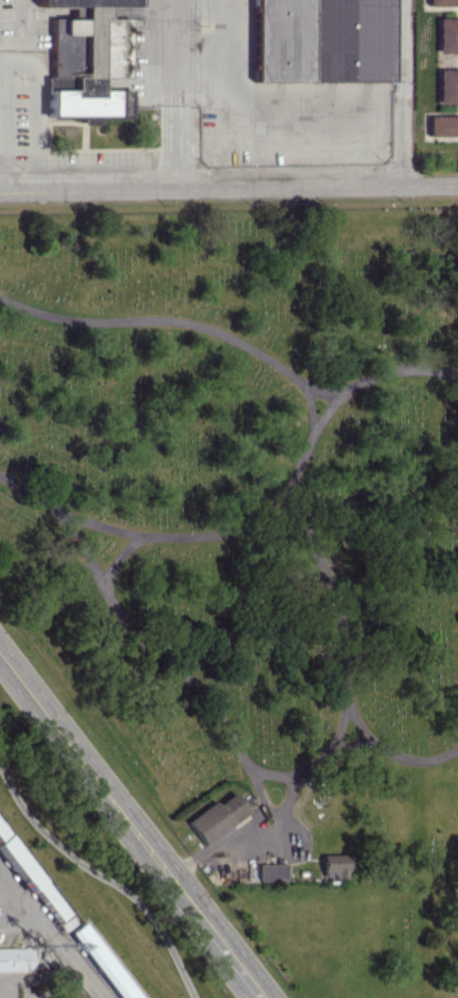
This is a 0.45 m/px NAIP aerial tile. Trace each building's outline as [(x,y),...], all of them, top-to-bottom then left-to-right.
[(391,80),(391,69),(399,69),(398,0),(253,0),(253,81),(391,80)] [(457,52),(457,17),(436,18),(436,52),(457,52)] [(102,76),(128,76),(128,18),(101,18),(102,76)] [(436,69),(437,103),(457,103),(457,69),(436,69)] [(427,116),(428,136),(457,135),(457,115),(427,116)] [(215,804),(213,801),(185,820),(202,844),(247,812),(233,791),(215,804)] [(66,915),(0,819),(0,845),(55,923),(66,915)] [(344,854),(322,854),(322,879),(345,878),(344,854)] [(257,881),(283,881),(283,863),(256,864),(257,881)] [(68,931),(118,997),(139,997),(82,921),(68,931)] [(31,971),(31,947),(0,948),(0,971),(31,971)]
